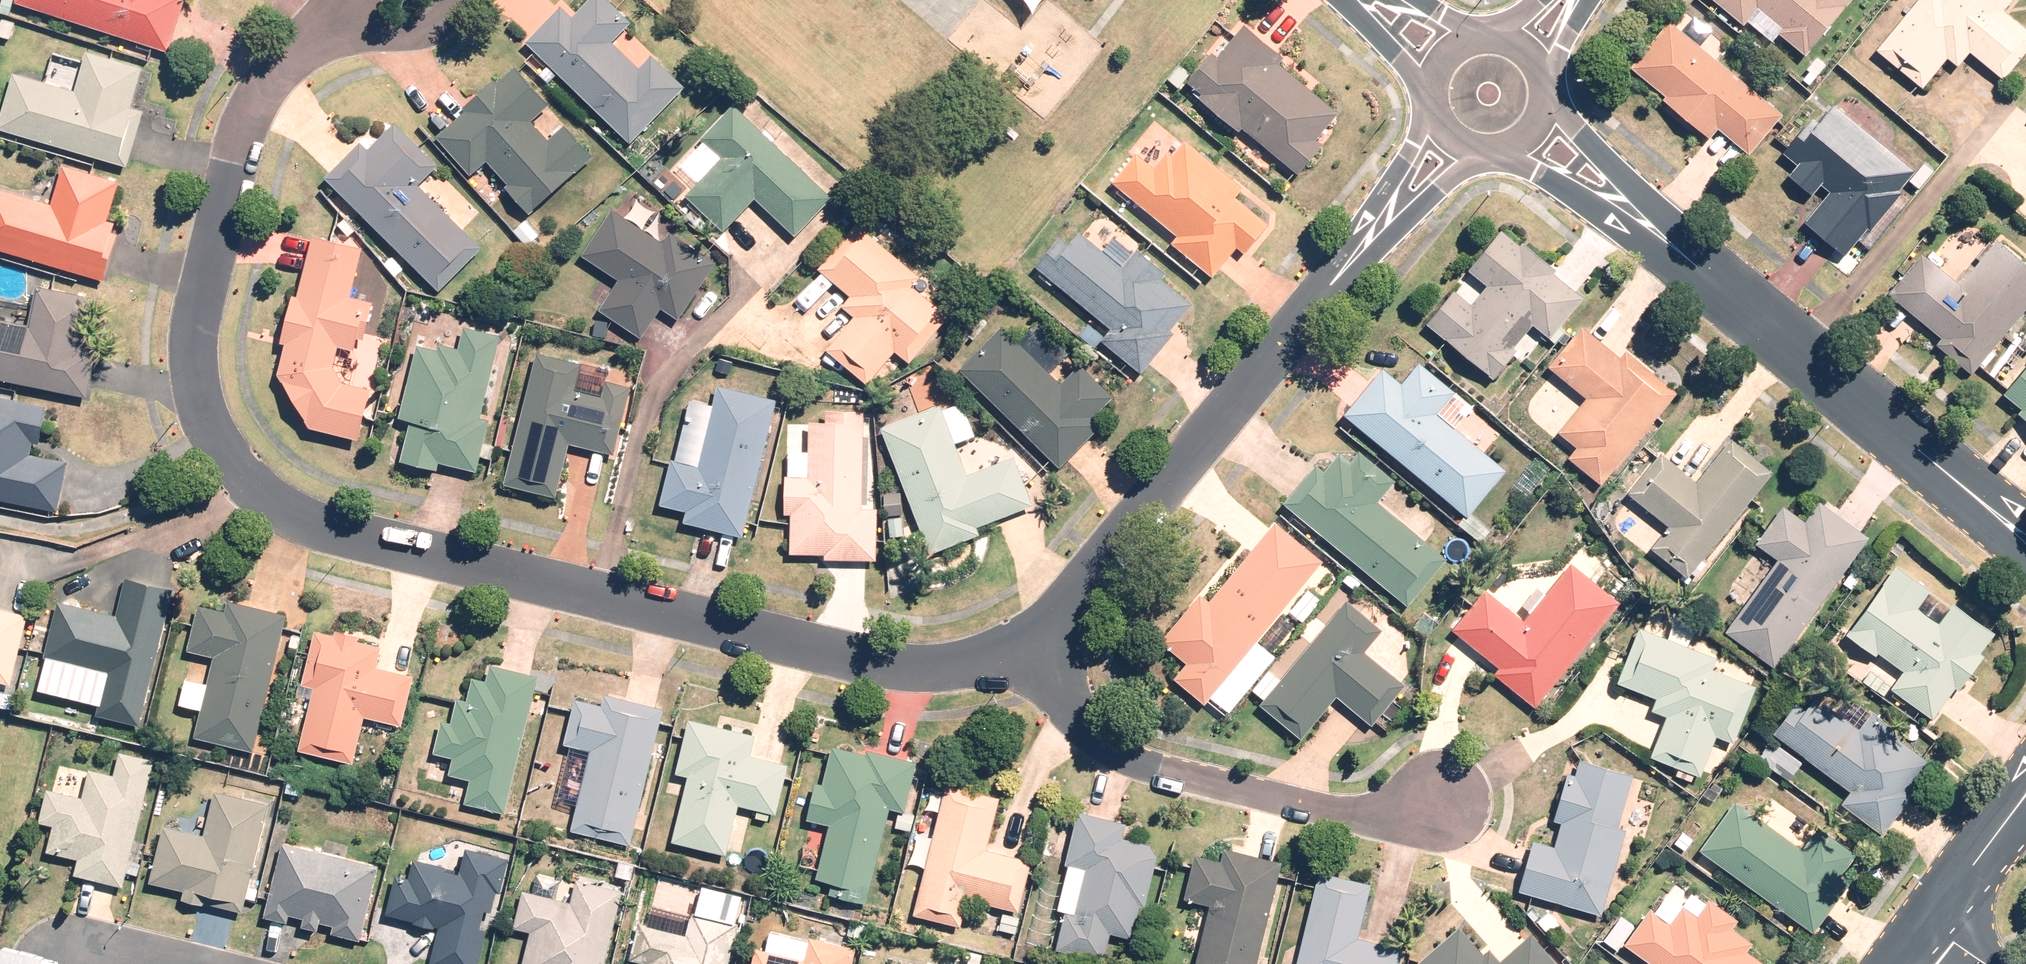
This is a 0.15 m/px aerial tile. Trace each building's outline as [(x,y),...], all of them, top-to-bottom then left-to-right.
[(15,3),(168,53),(186,0),(16,0),(15,3)] [(523,42),(534,52),(531,55),(544,67),(538,74),(548,83),(557,74),(629,142),(683,86),(650,54),(637,67),(610,42),(630,21),(608,0),(588,0),(571,17),(559,5),(523,42)] [(1743,25),(1758,8),(1781,27),(1777,32),(1805,55),(1850,0),(1712,0),(1743,25)] [(1876,50),(1922,88),(1947,57),(1957,66),(1969,51),(2002,78),(2025,49),(2025,29),(2003,10),(2012,0),(1918,0),(1876,50)] [(1665,96),(1662,99),(1709,138),(1717,129),(1749,155),(1783,113),(1668,20),(1630,67),(1665,96)] [(1211,51),(1186,81),(1201,93),(1198,97),(1239,131),(1242,127),(1298,172),(1322,143),(1316,139),(1338,112),(1279,63),(1284,57),(1244,24),(1217,55),(1211,51)] [(0,115),(0,131),(126,167),(142,112),(130,108),(142,68),(85,52),(73,91),(12,73),(0,115)] [(470,174),(485,161),(507,184),(504,187),(529,214),(593,155),(564,124),(548,139),(531,121),(549,104),(515,65),(496,82),(493,79),(461,107),(464,110),(436,136),(470,174)] [(1915,170),(1833,103),(1817,122),(1812,118),(1783,153),(1797,164),(1788,175),(1812,194),(1821,183),(1831,191),(1805,222),(1845,255),(1857,240),(1869,249),(1910,199),(1898,190),(1915,170)] [(831,197),(732,104),(700,137),(720,157),(684,195),(722,231),(753,199),(793,236),(831,197)] [(359,142),(324,176),(438,291),(481,248),(418,184),(436,165),(394,123),(367,149),(359,142)] [(1136,153),(1111,182),(1177,236),(1171,242),(1211,276),(1236,246),(1243,252),(1267,223),(1235,196),(1242,188),(1184,140),(1171,156),(1166,152),(1153,167),(1136,153)] [(1934,171),(1924,163),(1910,181),(1919,189),(1934,171)] [(103,281),(116,235),(112,234),(115,224),(107,222),(119,182),(62,165),(50,205),(0,190),(0,251),(103,281)] [(640,338),(660,308),(677,319),(715,262),(669,231),(661,242),(611,208),(580,254),(617,279),(597,309),(640,338)] [(919,276),(856,223),(817,269),(849,296),(841,306),(853,316),(825,350),(866,384),(894,351),(908,363),(948,316),(911,286),(919,276)] [(1453,289),(1425,322),(1493,378),(1516,350),(1513,347),(1532,324),(1550,338),(1583,297),(1553,273),(1556,269),(1522,242),(1520,245),(1501,229),(1468,269),(1487,285),(1471,304),(1453,289)] [(1060,235),(1035,266),(1094,315),(1079,334),(1094,347),(1100,340),(1140,373),(1174,333),(1170,330),(1192,303),(1162,278),(1166,273),(1136,248),(1121,265),(1079,230),(1069,242),(1060,235)] [(342,382),(331,366),(336,346),(353,350),(356,338),(362,340),(371,302),(349,297),(362,249),(312,236),(297,297),(291,295),(279,342),(284,344),(277,373),(309,427),(357,439),(369,388),(342,382)] [(2025,309),(2025,262),(1998,239),(1993,244),(1986,239),(1973,254),(1980,260),(1975,266),(1970,261),(1954,281),(1921,253),(1887,293),(1941,338),(1936,344),(1971,374),(1980,363),(1984,367),(1996,353),(1992,350),(2025,309)] [(86,399),(98,342),(86,340),(95,299),(37,286),(28,326),(0,320),(0,380),(86,399)] [(1001,325),(958,368),(1059,468),(1102,425),(1093,416),(1113,397),(1080,363),(1060,383),(1049,373),(1052,370),(1055,373),(1064,365),(1061,362),(1068,354),(1036,322),(1017,341),(1001,325)] [(479,417),(500,335),(462,326),(457,348),(437,343),(436,349),(416,344),(398,418),(409,420),(399,460),(436,469),(438,462),(475,471),(479,456),(490,459),(494,446),(482,443),(488,419),(479,417)] [(1601,485),(1677,393),(1626,350),(1620,358),(1582,327),(1548,367),(1586,398),(1559,431),(1577,447),(1568,458),(1601,485)] [(614,454),(630,387),(605,381),(602,392),(576,386),(582,363),(536,352),(503,484),(556,497),(569,443),(614,454)] [(1506,471),(1437,414),(1455,393),(1418,363),(1402,383),(1382,367),(1342,415),(1464,515),(1458,523),(1471,534),(1480,523),(1469,515),(1506,471)] [(2003,394),(2021,409),(2017,413),(2025,420),(2025,367),(2003,394)] [(942,380),(922,388),(930,407),(949,399),(942,380)] [(718,384),(697,465),(671,459),(659,504),(686,511),(683,523),(742,537),(776,399),(718,384)] [(56,512),(67,461),(30,454),(32,443),(37,444),(46,405),(0,396),(0,501),(56,512)] [(939,405),(880,429),(929,553),(979,534),(976,527),(1033,505),(1013,456),(967,474),(954,442),(974,434),(962,402),(941,410),(939,405)] [(861,508),(863,410),(825,409),(825,421),(809,421),(808,451),(787,450),(787,476),(784,476),(783,514),(790,515),(789,554),(824,555),(824,559),(876,560),(877,509),(861,508)] [(1695,577),(1706,563),(1701,560),(1772,471),(1731,439),(1697,482),(1660,453),(1628,494),(1668,526),(1650,548),(1687,578),(1691,573),(1695,577)] [(1315,464),(1283,503),(1408,605),(1446,559),(1377,503),(1395,480),(1359,450),(1350,461),(1339,452),(1323,471),(1315,464)] [(1774,668),(1869,537),(1820,502),(1805,521),(1783,505),(1756,543),(1778,559),(1725,633),(1774,668)] [(1236,665),(1322,561),(1275,522),(1209,602),(1199,594),(1160,641),(1186,662),(1173,678),(1204,704),(1210,697),(1229,712),(1255,680),(1236,665)] [(1535,707),(1620,602),(1570,563),(1524,620),(1485,589),(1452,630),(1498,667),(1493,674),(1535,707)] [(1931,589),(1897,564),(1846,635),(1876,656),(1878,653),(1903,671),(1890,689),(1932,719),(1955,688),(1958,691),(1984,655),(1981,653),(1995,633),(1953,603),(1938,623),(1918,608),(1931,589)] [(1854,567),(1843,583),(1852,589),(1863,574),(1854,567)] [(138,726),(172,589),(126,578),(116,615),(56,600),(42,657),(84,667),(77,697),(99,703),(96,715),(138,726)] [(1383,630),(1346,599),(1280,679),(1269,670),(1253,690),(1264,699),(1259,705),(1301,739),(1336,696),(1371,725),(1405,685),(1365,652),(1383,630)] [(253,752),(287,616),(227,601),(225,611),(197,604),(186,651),(213,658),(207,684),(185,678),(179,705),(200,710),(193,737),(253,752)] [(10,685),(27,616),(0,609),(0,682),(10,685)] [(1717,658),(1639,627),(1617,683),(1656,699),(1652,711),(1666,716),(1650,757),(1678,768),(1676,775),(1692,781),(1694,774),(1700,776),(1708,757),(1713,759),(1718,745),(1714,743),(1717,736),(1734,743),(1756,686),(1712,669),(1717,658)] [(301,685),(313,688),(297,750),(352,763),(363,717),(400,726),(413,676),(374,667),(379,647),(356,642),(357,636),(334,631),(332,636),(314,631),(301,685)] [(503,814),(538,675),(490,663),(486,680),(472,677),(466,700),(456,698),(450,723),(441,720),(432,753),(452,758),(448,775),(469,781),(464,804),(503,814)] [(602,706),(575,699),(563,744),(590,751),(570,831),(629,846),(663,709),(604,695),(602,706)] [(1794,702),(1771,734),(1850,791),(1841,804),(1883,835),(1913,793),(1910,791),(1930,763),(1896,738),(1900,732),(1871,711),(1859,727),(1815,696),(1805,710),(1794,702)] [(788,765),(750,756),(755,736),(688,719),(675,774),(687,777),(671,841),(725,855),(737,805),(756,809),(754,817),(768,821),(770,813),(776,814),(788,765)] [(1758,758),(1789,780),(1802,763),(1771,740),(1758,758)] [(864,754),(832,745),(822,783),(816,782),(807,819),(829,825),(815,878),(828,881),(825,893),(866,904),(890,809),(904,812),(916,762),(865,749),(864,754)] [(82,797),(47,788),(38,822),(52,826),(46,852),(77,860),(73,875),(122,887),(125,872),(137,875),(140,863),(128,860),(148,783),(139,781),(144,760),(118,753),(113,775),(89,769),(82,797)] [(1533,841),(1518,891),(1601,915),(1626,829),(1618,827),(1633,775),(1579,759),(1575,775),(1567,773),(1553,821),(1561,823),(1554,847),(1533,841)] [(1713,780),(1703,795),(1713,802),(1724,787),(1713,780)] [(967,899),(1018,912),(1031,862),(986,850),(999,798),(945,785),(932,838),(922,835),(916,860),(926,862),(913,915),(960,927),(962,920),(973,923),(975,912),(964,910),(967,899)] [(148,882),(182,891),(180,899),(204,905),(206,895),(223,899),(221,908),(241,913),(245,898),(255,901),(257,890),(248,887),(268,804),(214,790),(203,835),(163,825),(148,882)] [(1735,801),(1699,850),(1813,933),(1842,893),(1846,896),(1851,890),(1847,887),(1849,883),(1840,877),(1856,855),(1819,828),(1802,850),(1735,801)] [(1125,824),(1076,812),(1063,864),(1067,865),(1056,910),(1064,912),(1055,950),(1103,962),(1110,934),(1131,939),(1139,906),(1144,907),(1157,857),(1149,845),(1121,838),(1125,824)] [(1685,851),(1693,839),(1683,832),(1674,843),(1685,851)] [(378,866),(281,842),(262,916),(286,922),(288,915),(302,919),(300,926),(316,930),(318,922),(332,926),(330,934),(359,941),(378,866)] [(1282,862),(1223,847),(1220,860),(1195,854),(1184,899),(1211,906),(1196,963),(1257,963),(1282,862)] [(413,859),(408,878),(395,875),(385,913),(412,920),(412,923),(433,928),(434,926),(439,927),(429,963),(477,963),(485,930),(479,928),(483,911),(490,912),(495,893),(499,894),(508,859),(464,848),(458,874),(444,871),(445,867),(413,859)] [(1319,871),(1297,963),(1399,963),(1403,948),(1358,937),(1371,884),(1319,871)] [(622,891),(575,879),(569,902),(523,890),(513,928),(530,932),(521,963),(604,963),(622,891)] [(1623,944),(1651,963),(1763,963),(1746,951),(1752,943),(1732,929),(1738,920),(1708,898),(1706,902),(1692,893),(1683,905),(1668,894),(1664,899),(1659,895),(1623,944)] [(738,924),(691,912),(685,935),(639,923),(630,959),(646,963),(728,963),(738,924)] [(1020,917),(1002,913),(998,930),(1016,934),(1020,917)] [(1617,950),(1634,927),(1620,917),(1603,940),(1617,950)] [(1531,934),(1500,961),(1489,949),(1483,953),(1460,926),(1417,963),(1558,963),(1531,934)] [(856,950),(808,938),(807,942),(769,932),(765,950),(755,948),(751,963),(852,963),(856,950)]
